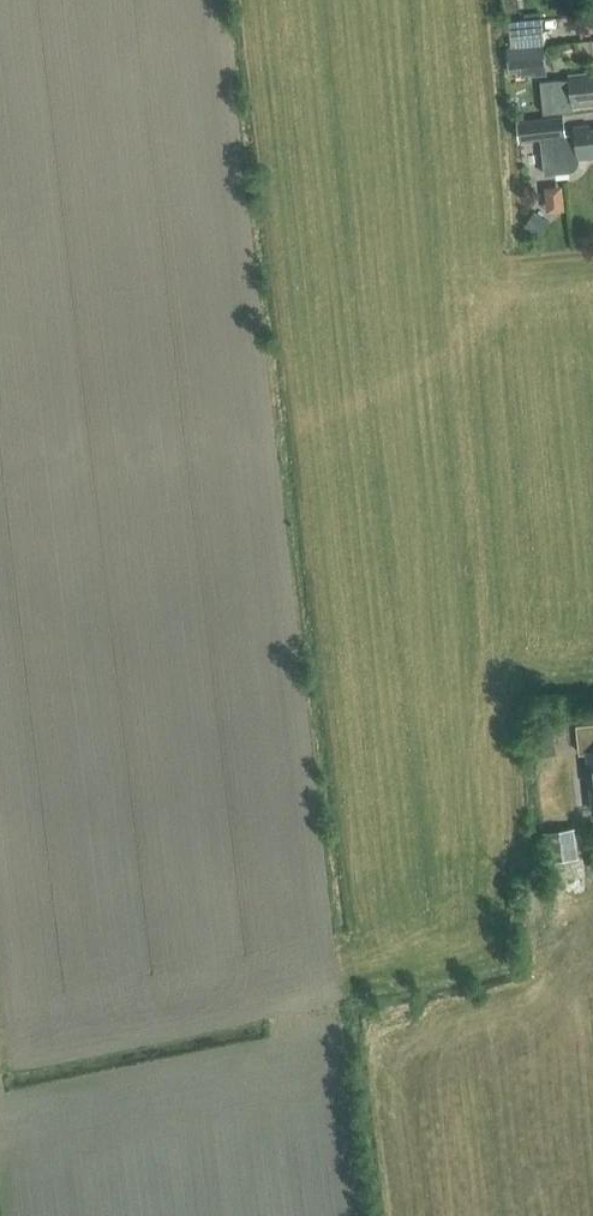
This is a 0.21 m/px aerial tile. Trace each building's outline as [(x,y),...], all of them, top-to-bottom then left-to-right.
[(510,47),(543,44),(541,18),(508,21),(510,47)] [(545,63),(543,44),(510,47),(507,47),(508,66),(545,63)] [(567,75),(568,80),(540,83),(543,114),(571,111),(571,109),(592,107),(592,73),(567,75)] [(534,118),(517,120),(519,139),(540,136),(544,169),(571,166),(573,165),(575,164),(576,162),(576,161),(577,160),(577,158),(592,157),(592,128),(589,128),(588,124),(573,125),(574,133),(566,134),(563,115),(534,118)] [(542,189),(543,208),(561,206),(560,188),(542,189)] [(550,221),(535,211),(526,225),(540,235),(550,221)] [(558,755),(556,736),(561,736),(560,722),(541,723),(542,737),(544,756),(558,755)] [(592,810),(592,722),(574,724),(576,750),(585,749),(591,811),(592,810)] [(580,856),(575,827),(542,832),(547,862),(580,856)]
